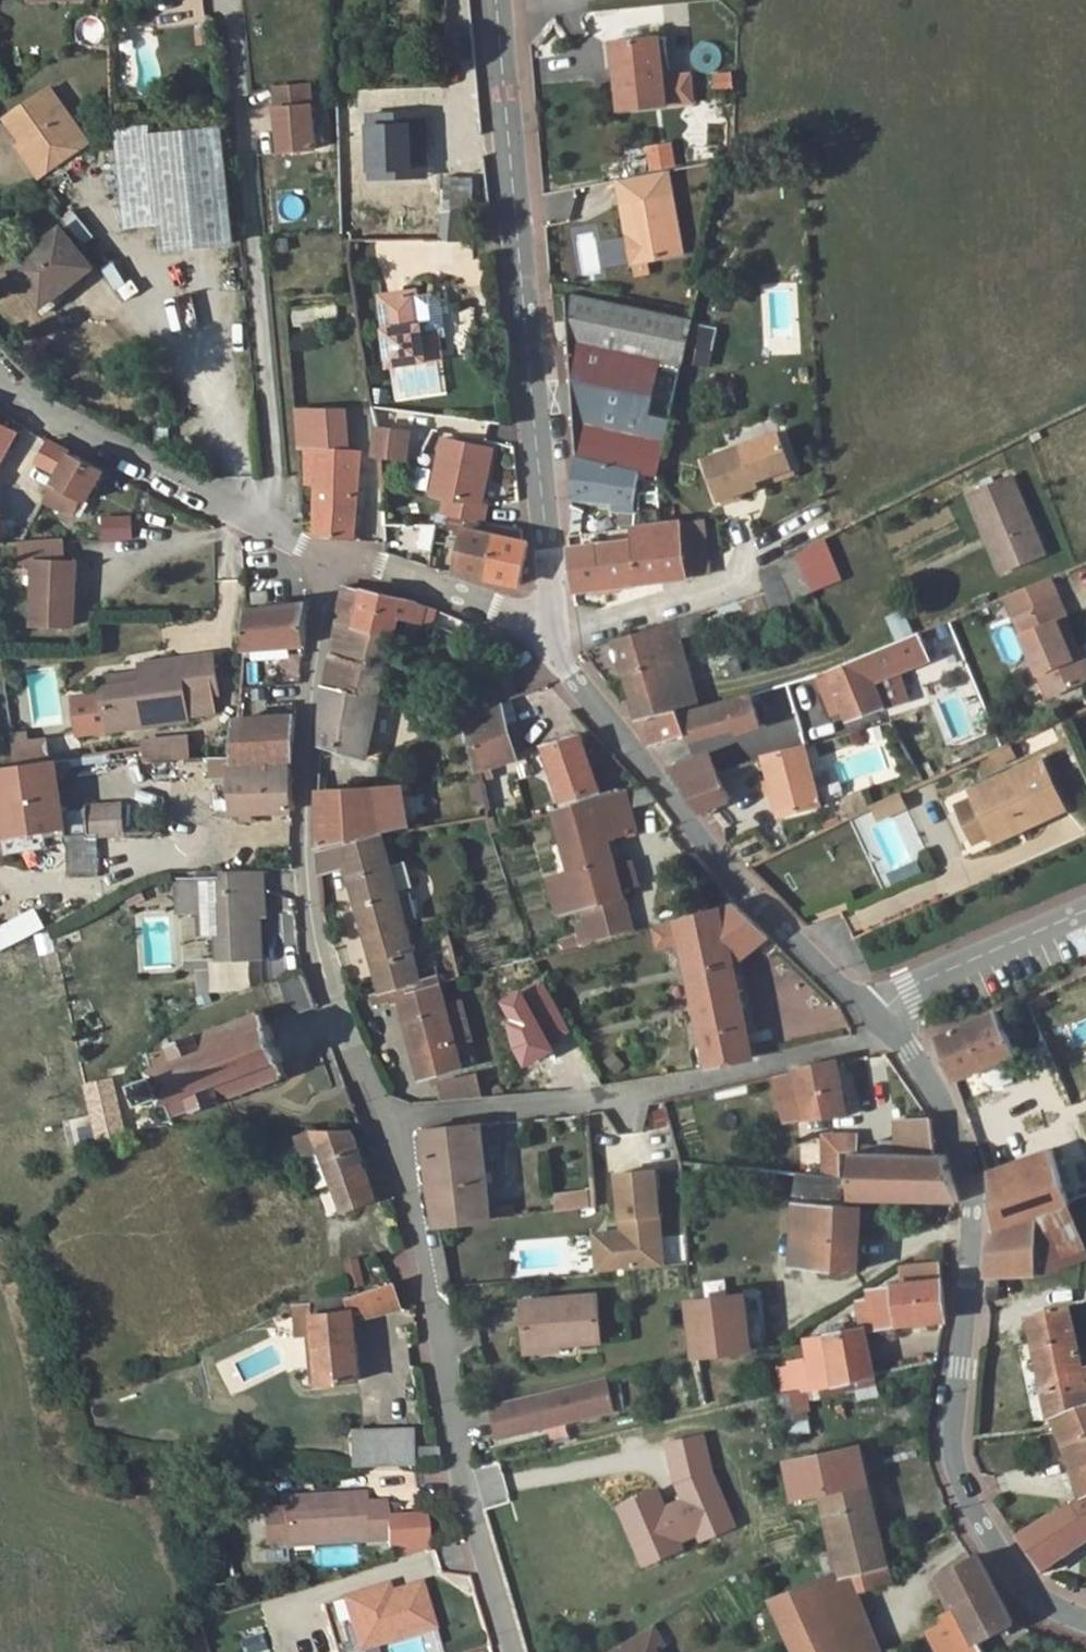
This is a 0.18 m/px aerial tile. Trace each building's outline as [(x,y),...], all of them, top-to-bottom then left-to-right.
[(610,60),(606,60),(610,102),(656,98),(650,31),(607,35),(610,60)] [(610,60),(607,35),(595,36),(598,61),(606,60),(610,60)] [(735,91),(734,71),(715,72),(716,92),(735,91)] [(282,75),(247,79),(252,115),(256,143),(291,138),(282,75)] [(0,113),(0,123),(12,140),(13,141),(16,139),(27,155),(19,161),(30,177),(79,143),(39,86),(0,113)] [(139,127),(139,122),(109,122),(124,215),(150,212),(153,242),(224,235),(212,119),(201,119),(139,127)] [(124,215),(109,122),(105,125),(115,215),(124,215)] [(12,140),(7,143),(19,161),(27,155),(16,139),(13,141),(12,140)] [(646,146),(649,170),(677,167),(674,142),(646,146)] [(430,205),(448,202),(449,173),(431,172),(430,205)] [(674,190),(623,196),(628,229),(640,228),(644,254),(682,249),(674,190)] [(447,203),(430,205),(429,231),(448,230),(447,203)] [(68,261),(78,253),(51,221),(3,261),(32,296),(49,283),(50,286),(74,269),(68,261)] [(640,228),(628,229),(631,256),(644,254),(640,228)] [(608,266),(627,263),(623,237),(604,241),(608,266)] [(74,269),(84,260),(78,253),(68,261),(74,269)] [(557,333),(681,357),(691,316),(555,285),(556,312),(557,333)] [(398,286),(364,291),(374,359),(425,352),(421,333),(405,335),(398,286)] [(711,351),(718,328),(697,323),(691,346),(711,351)] [(662,431),(681,357),(557,333),(559,370),(560,409),(662,431)] [(302,477),(302,526),(305,527),(338,531),(344,476),(344,445),(321,443),(325,404),(290,401),(286,440),(294,441),(293,476),(302,477)] [(626,463),(653,468),(662,431),(560,409),(561,431),(562,449),(626,463)] [(395,422),(363,420),(360,445),(391,449),(395,422)] [(15,433),(0,425),(0,459),(15,433)] [(696,453),(707,494),(747,483),(745,478),(781,467),(772,433),(696,453)] [(454,513),(471,516),(476,500),(471,498),(482,444),(430,434),(418,488),(434,491),(430,508),(454,513)] [(71,455),(49,442),(38,463),(59,475),(71,455)] [(560,490),(621,497),(626,463),(562,449),(560,490)] [(71,455),(59,475),(45,500),(76,514),(83,498),(90,501),(106,473),(71,455)] [(992,573),(1035,556),(1004,478),(961,496),(992,573)] [(454,513),(445,565),(511,577),(518,537),(514,536),(513,524),(471,516),(454,513)] [(687,515),(626,522),(627,533),(560,542),(564,586),(613,580),(693,571),(692,561),(687,515)] [(131,519),(104,520),(105,541),(132,539),(131,519)] [(435,529),(405,523),(400,547),(430,553),(435,529)] [(62,543),(20,545),(21,566),(34,565),(32,624),(73,628),(76,562),(62,561),(62,543)] [(768,604),(841,586),(831,545),(758,562),(768,604)] [(998,596),(1006,616),(1039,698),(1081,680),(1054,616),(1059,614),(1053,597),(1045,577),(998,596)] [(351,585),(332,581),(321,632),(341,635),(343,625),(351,585)] [(240,597),(257,596),(256,582),(239,585),(240,597)] [(383,609),(393,610),(396,593),(374,589),(351,585),(343,625),(376,632),(377,629),(383,609)] [(291,594),(235,602),(231,644),(287,639),(291,594)] [(734,618),(769,611),(766,595),(731,602),(734,618)] [(966,602),(969,608),(981,603),(979,597),(966,602)] [(383,609),(377,629),(398,635),(406,613),(393,610),(383,609)] [(618,680),(629,715),(667,706),(668,710),(686,705),(671,633),(686,630),(683,610),(667,615),(667,619),(605,639),(618,680)] [(310,682),(362,692),(376,632),(343,625),(341,635),(321,632),(310,682)] [(871,647),(816,670),(837,719),(872,704),(861,677),(881,669),(871,647)] [(129,678),(90,682),(94,723),(173,712),(172,709),(200,706),(197,687),(204,686),(198,649),(126,657),(127,663),(129,678)] [(129,678),(127,663),(88,669),(90,682),(129,678)] [(305,736),(348,750),(362,692),(310,682),(305,736)] [(686,705),(668,710),(677,732),(722,719),(725,728),(743,723),(747,721),(738,691),(686,705)] [(915,728),(938,719),(930,699),(908,708),(915,728)] [(487,704),(451,713),(459,749),(462,762),(500,753),(487,704)] [(667,706),(629,715),(632,724),(643,742),(671,734),(677,732),(668,710),(667,706)] [(278,763),(281,709),(223,712),(220,749),(218,760),(278,763)] [(169,751),(169,734),(154,735),(150,739),(144,739),(144,752),(169,751)] [(130,753),(144,752),(144,739),(150,739),(154,735),(126,736),(127,741),(129,741),(130,753)] [(549,800),(586,789),(568,736),(532,745),(549,800)] [(810,804),(795,744),(756,755),(771,815),(810,804)] [(217,809),(272,805),(278,805),(278,763),(218,760),(220,749),(196,750),(197,770),(215,769),(217,809)] [(694,751),(657,765),(681,800),(688,809),(718,798),(705,770),(694,751)] [(13,757),(3,759),(0,759),(0,831),(52,824),(41,753),(13,757)] [(1004,824),(1006,830),(1051,809),(1029,761),(959,792),(962,800),(978,834),(979,835),(1004,824)] [(388,779),(353,784),(362,822),(397,815),(388,779)] [(304,793),(304,841),(362,822),(353,784),(304,793)] [(612,805),(641,797),(632,786),(543,810),(560,870),(535,877),(543,909),(605,894),(590,839),(620,830),(612,805)] [(879,821),(908,810),(902,793),(873,804),(879,821)] [(978,834),(962,800),(945,808),(960,841),(978,834)] [(87,836),(123,836),(123,803),(87,803),(87,836)] [(85,810),(69,810),(68,833),(84,833),(85,810)] [(1004,824),(979,835),(982,841),(1006,830),(1004,824)] [(405,977),(365,830),(304,845),(305,867),(333,859),(366,988),(382,983),(405,977)] [(47,834),(15,839),(17,851),(49,846),(47,834)] [(68,876),(97,876),(97,836),(68,837),(68,876)] [(248,881),(248,862),(207,863),(207,873),(161,873),(161,903),(185,903),(202,903),(202,927),(203,951),(244,950),(243,908),(243,880),(248,881)] [(892,883),(922,878),(920,864),(890,869),(892,883)] [(606,900),(564,909),(572,939),(614,928),(606,900)] [(185,927),(202,927),(202,903),(185,903),(185,927)] [(671,940),(693,1063),(736,1055),(734,1045),(720,966),(757,936),(726,903),(643,925),(648,945),(671,940)] [(8,947),(14,958),(28,949),(13,923),(0,931),(0,951),(8,947)] [(301,1001),(287,963),(262,972),(276,1010),(301,1001)] [(430,1002),(423,978),(422,973),(405,977),(382,983),(404,1074),(446,1064),(439,1038),(455,1034),(446,998),(430,1002)] [(156,1039),(136,1047),(144,1068),(126,1075),(132,1094),(151,1087),(158,1106),(179,1098),(179,1101),(271,1069),(267,1053),(270,1052),(257,1016),(252,1018),(247,1002),(155,1036),(156,1039)] [(1004,1053),(983,1011),(924,1037),(946,1078),(1004,1053)] [(833,1115),(821,1059),(793,1064),(781,1066),(792,1119),(833,1115)] [(462,1075),(423,1077),(424,1096),(463,1094),(462,1075)] [(89,1088),(102,1133),(123,1127),(110,1081),(89,1088)] [(466,1118),(410,1124),(418,1185),(425,1219),(480,1211),(466,1118)] [(866,1152),(925,1150),(920,1118),(885,1120),(885,1139),(866,1140),(866,1152)] [(307,1147),(331,1205),(361,1194),(336,1124),(299,1127),(307,1147)] [(299,1127),(283,1133),(291,1153),(307,1147),(299,1127)] [(1044,1145),(1062,1196),(1085,1186),(1085,1129),(1044,1145)] [(810,1133),(809,1151),(830,1152),(842,1152),(842,1134),(810,1133)] [(1062,1199),(1062,1196),(1044,1145),(981,1167),(984,1178),(989,1228),(1060,1200),(1062,1199)] [(307,1147),(291,1153),(305,1184),(319,1178),(307,1147)] [(830,1152),(825,1175),(809,1173),(783,1170),(781,1265),(846,1268),(852,1206),(841,1206),(842,1198),(950,1198),(934,1151),(925,1150),(866,1152),(842,1152),(830,1152)] [(809,1151),(809,1173),(825,1175),(830,1152),(809,1151)] [(653,1261),(645,1165),(608,1168),(612,1220),(615,1219),(616,1226),(612,1226),(598,1227),(601,1265),(653,1261)] [(556,1212),(592,1208),(590,1190),(554,1194),(556,1212)] [(1069,1252),(1062,1199),(1060,1200),(989,1228),(986,1229),(979,1273),(975,1310),(990,1307),(991,1271),(1024,1271),(1069,1252)] [(601,1265),(598,1227),(584,1228),(588,1266),(601,1265)] [(683,1235),(664,1237),(665,1259),(684,1258),(683,1235)] [(347,1259),(350,1287),(366,1285),(362,1257),(347,1259)] [(891,1266),(891,1282),(930,1276),(929,1261),(891,1266)] [(930,1276),(891,1282),(883,1283),(883,1287),(889,1322),(932,1317),(930,1276)] [(323,1311),(301,1314),(307,1383),(348,1377),(343,1319),(389,1303),(383,1279),(322,1302),(323,1311)] [(848,1299),(853,1328),(889,1322),(883,1287),(859,1289),(859,1297),(848,1299)] [(516,1344),(550,1340),(591,1336),(588,1291),(512,1298),(516,1344)] [(734,1293),(733,1293),(682,1299),(680,1299),(687,1355),(754,1346),(751,1321),(739,1323),(734,1293)] [(1042,1422),(1045,1420),(1085,1408),(1085,1384),(1076,1361),(1067,1362),(1056,1308),(1020,1320),(1030,1375),(1042,1422)] [(776,1371),(779,1392),(795,1389),(863,1374),(853,1328),(811,1335),(811,1337),(794,1339),(798,1367),(776,1371)] [(550,1340),(516,1344),(517,1352),(551,1348),(550,1340)] [(485,1416),(488,1430),(603,1407),(596,1373),(481,1396),(485,1416)] [(795,1389),(779,1392),(768,1395),(771,1412),(798,1407),(795,1389)] [(1045,1420),(1075,1499),(1085,1496),(1085,1408),(1045,1420)] [(346,1433),(347,1465),(369,1467),(410,1462),(406,1427),(346,1433)] [(641,1567),(740,1530),(703,1431),(658,1448),(672,1485),(618,1505),(641,1567)] [(872,1561),(849,1446),(779,1462),(785,1496),(809,1491),(825,1555),(828,1572),(872,1561)] [(314,1501),(281,1503),(282,1506),(284,1539),(284,1542),(387,1535),(385,1498),(364,1500),(364,1489),(314,1493),(314,1501)] [(314,1493),(281,1495),(281,1503),(314,1501),(314,1493)] [(1075,1499),(1062,1504),(1036,1517),(1006,1536),(1023,1564),(1029,1570),(1079,1533),(1085,1530),(1085,1496),(1075,1499)] [(267,1540),(284,1539),(282,1506),(264,1507),(267,1540)] [(996,1619),(971,1572),(961,1554),(928,1572),(950,1611),(919,1628),(932,1651),(956,1651),(971,1644),(966,1634),(996,1619)] [(813,1557),(816,1575),(828,1572),(825,1555),(813,1557)] [(816,1575),(807,1577),(762,1597),(787,1651),(846,1651),(872,1646),(900,1633),(876,1582),(872,1561),(828,1572),(816,1575)] [(320,1601),(335,1651),(338,1651),(432,1624),(419,1580),(388,1589),(385,1581),(320,1601)] [(644,1650),(648,1648),(635,1627),(594,1651),(645,1651),(644,1650)] [(239,1639),(242,1651),(260,1651),(264,1651),(260,1634),(239,1639)]
